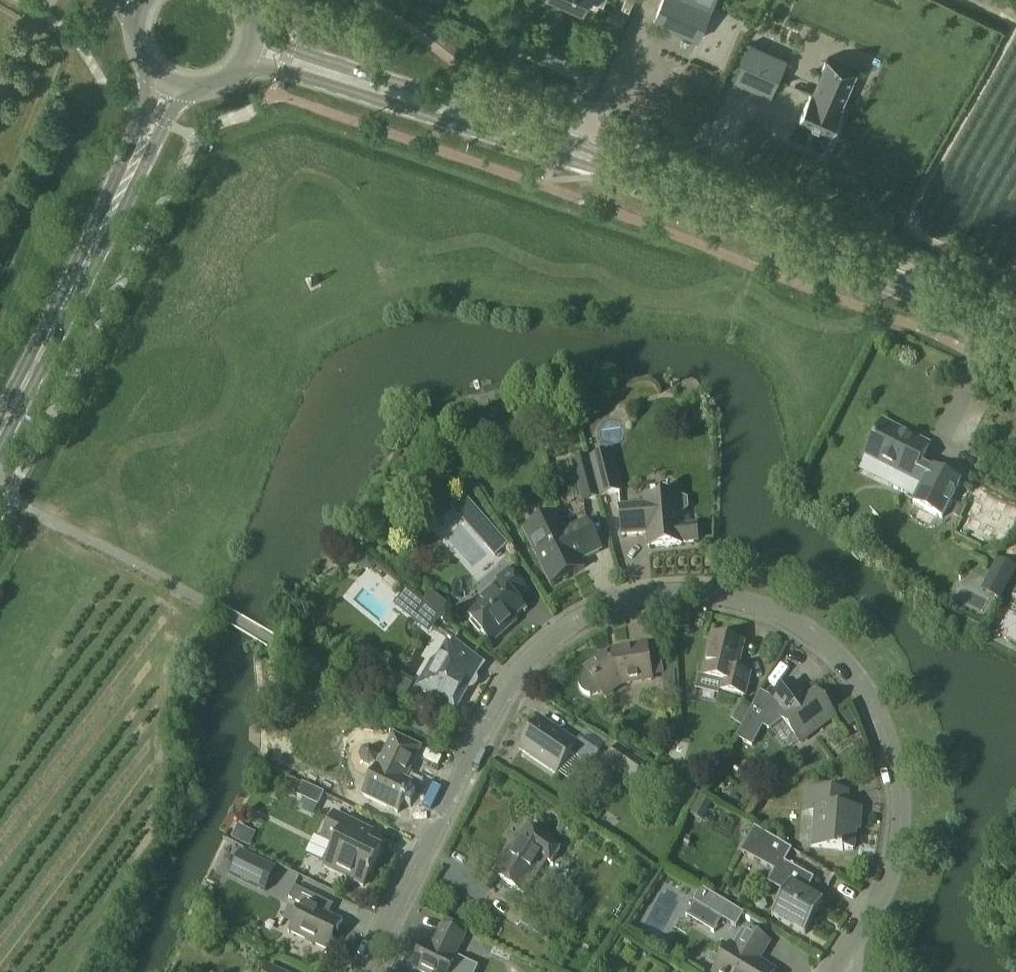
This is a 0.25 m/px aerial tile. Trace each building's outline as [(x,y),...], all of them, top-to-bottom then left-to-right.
[(584,9),(588,0),(562,0),(584,9)] [(700,39),(717,0),(663,0),(654,20),(700,39)] [(751,42),(735,79),(772,96),(789,59),(751,42)] [(811,91),(800,117),(833,131),(845,106),(843,105),(859,70),(828,57),(813,92),(811,91)] [(799,126),(792,140),(818,154),(825,141),(799,126)] [(898,467),(902,469),(899,474),(923,486),(914,504),(942,519),(960,483),(932,468),(931,471),(920,466),(930,445),(929,445),(928,446),(913,438),(912,440),(904,436),(907,430),(885,419),(865,457),(895,473),(898,467)] [(599,457),(591,459),(601,498),(621,493),(611,454),(605,455),(604,451),(598,453),(599,457)] [(573,463),(583,502),(599,498),(589,459),(573,463)] [(1006,542),(1015,521),(1015,507),(984,493),(969,525),(1006,542)] [(620,508),(623,536),(648,534),(649,548),(682,545),(682,544),(698,543),(696,526),(681,527),(680,512),(684,512),(688,509),(687,501),(683,499),(679,499),(678,496),(657,498),(657,495),(652,496),(652,498),(645,499),(645,506),(620,508)] [(499,553),(509,543),(482,517),(472,527),(499,553)] [(528,539),(551,585),(585,568),(581,561),(602,551),(587,522),(567,532),(562,522),(528,539)] [(999,559),(983,591),(1001,600),(1015,571),(1015,568),(999,559)] [(460,607),(492,643),(508,628),(506,625),(525,609),(517,600),(527,591),(509,569),(497,580),(501,584),(487,597),(484,597),(477,603),(477,606),(476,606),(478,608),(470,616),(461,607),(460,607)] [(406,590),(398,600),(433,629),(442,617),(433,610),(425,603),(424,604),(422,602),(406,590)] [(423,602),(422,602),(424,604),(425,603),(433,610),(440,599),(431,592),(423,602)] [(713,635),(703,677),(723,682),(720,692),(745,698),(751,674),(737,671),(744,643),(743,642),(742,644),(714,637),(714,636),(713,635)] [(417,687),(409,701),(433,714),(440,702),(452,709),(457,707),(468,690),(466,688),(467,687),(470,688),(473,687),(476,685),(477,681),(476,678),(474,675),(482,664),(451,640),(439,659),(433,662),(418,688),(417,687)] [(589,696),(591,696),(591,695),(598,694),(601,691),(605,696),(621,685),(630,684),(630,682),(651,678),(646,647),(617,652),(618,654),(609,655),(587,671),(589,673),(585,676),(585,675),(583,676),(582,678),(581,680),(580,682),(580,684),(580,685),(580,687),(580,688),(581,690),(582,692),(583,693),(585,695),(587,696),(589,696)] [(396,675),(388,689),(405,698),(413,685),(396,675)] [(783,720),(800,743),(835,717),(816,692),(806,699),(793,682),(772,698),(776,703),(762,713),(753,708),(737,738),(752,746),(763,727),(770,730),(783,720)] [(540,719),(519,750),(557,775),(571,754),(591,767),(600,753),(579,739),(577,743),(540,719)] [(377,768),(363,796),(398,813),(404,801),(406,803),(409,798),(406,797),(412,785),(405,781),(421,749),(394,736),(382,760),(378,758),(375,752),(370,749),(364,751),(361,757),(363,763),(369,766),(375,764),(379,766),(378,768),(377,768)] [(619,747),(607,764),(634,782),(645,765),(619,747)] [(303,784),(297,796),(318,806),(324,794),(303,784)] [(811,790),(809,811),(820,811),(818,847),(812,846),(812,847),(839,849),(839,851),(843,851),(843,850),(854,851),(855,829),(859,830),(861,809),(838,808),(839,792),(811,790)] [(322,838),(335,845),(324,867),(363,887),(369,875),(370,875),(372,871),(371,871),(381,849),(367,843),(373,832),(334,813),(322,838)] [(563,846),(527,826),(526,827),(527,827),(513,848),(512,848),(508,855),(496,874),(496,873),(495,874),(527,892),(527,891),(549,858),(553,860),(563,846)] [(792,850),(763,832),(755,827),(742,852),(775,871),(768,883),(786,893),(782,899),(786,901),(784,904),(781,902),(772,917),(806,935),(824,902),(807,893),(815,879),(785,862),(792,850)] [(241,851),(229,875),(266,892),(277,869),(241,851)] [(303,905),(289,934),(327,952),(324,959),(325,960),(334,941),(339,939),(337,934),(343,922),(343,921),(342,923),(312,909),(317,898),(295,887),(290,899),(290,900),(291,899),(303,905)] [(701,889),(694,902),(737,928),(744,914),(701,889)] [(413,968),(421,971),(468,971),(467,970),(465,966),(463,963),(460,960),(459,960),(458,961),(456,960),(456,959),(454,958),(464,938),(442,927),(433,947),(425,943),(413,968)] [(715,971),(775,971),(776,971),(759,961),(770,943),(747,930),(746,932),(743,930),(734,946),(731,944),(715,971)]
